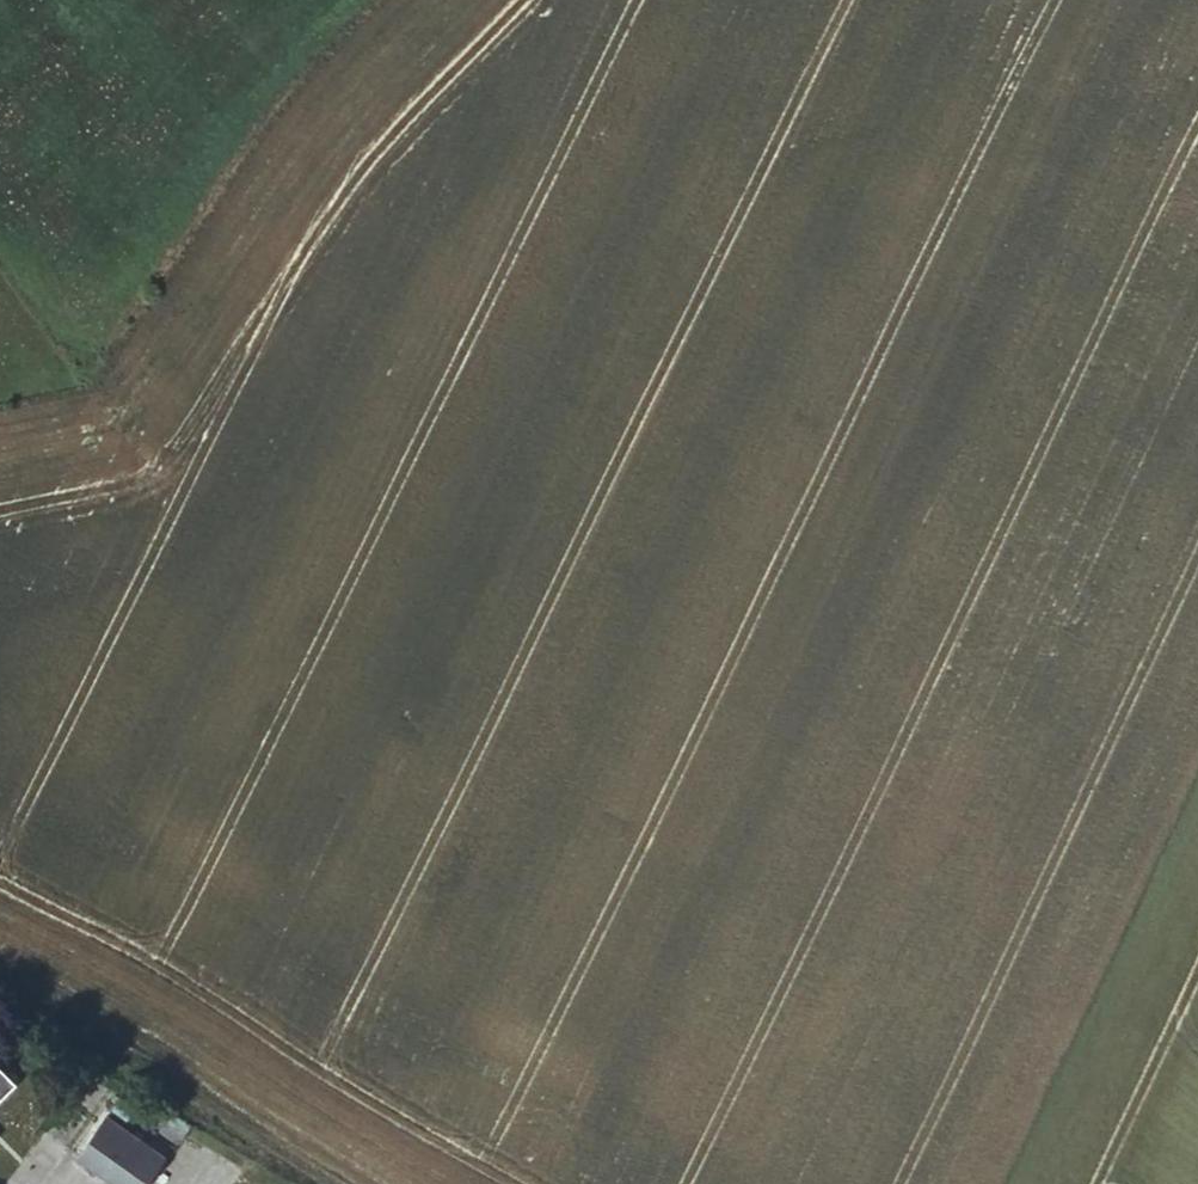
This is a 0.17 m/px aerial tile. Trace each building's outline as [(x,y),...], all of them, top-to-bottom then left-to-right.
[(19,1079),(0,1062),(0,1099),(19,1079)] [(108,1120),(81,1158),(117,1183),(146,1183),(164,1160),(108,1120)]
